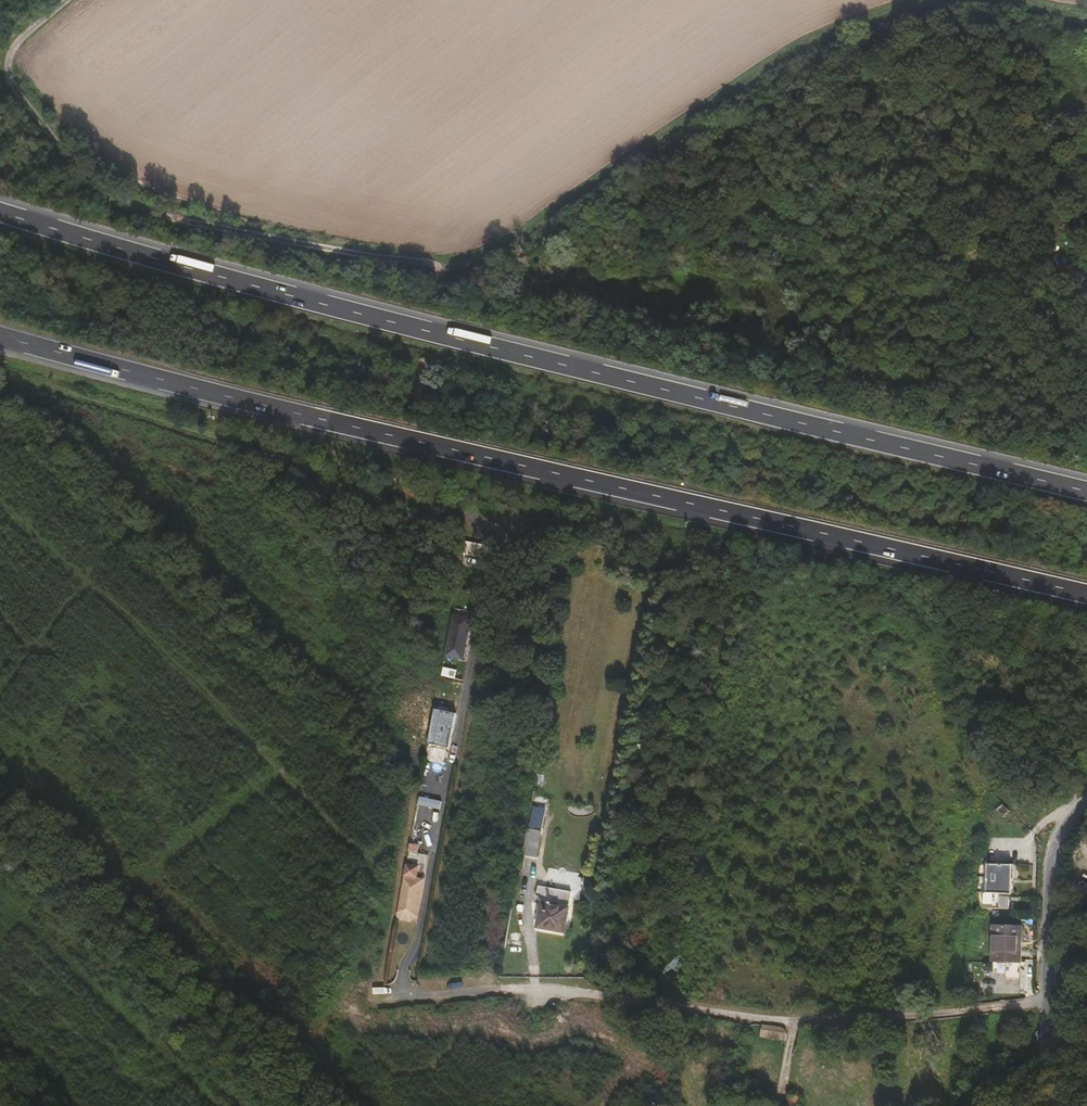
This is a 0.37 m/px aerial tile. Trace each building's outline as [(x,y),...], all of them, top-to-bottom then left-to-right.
[(739,322),(727,329),(734,341),(747,334),(739,322)] [(761,367),(753,372),(758,379),(765,374),(761,367)] [(467,660),(476,611),(454,607),(445,656),(467,660)] [(449,752),(433,749),(430,762),(447,765),(449,752)] [(436,773),(427,771),(423,789),(433,791),(436,773)] [(421,793),(421,801),(443,804),(444,796),(421,793)] [(535,864),(544,820),(530,818),(522,861),(535,864)] [(409,852),(419,854),(421,844),(411,843),(409,852)] [(987,863),(979,863),(979,893),(987,893),(987,863)] [(407,865),(405,878),(419,880),(421,867),(407,865)] [(987,916),(1015,917),(1017,874),(991,873),(990,900),(987,900),(987,916)] [(419,880),(405,878),(396,922),(417,925),(425,881),(419,880)] [(533,928),(560,933),(568,891),(536,885),(533,897),(539,898),(533,928)] [(992,968),(1020,969),(1020,953),(1017,953),(1018,933),(993,932),(992,959),(992,968)] [(782,1029),(761,1024),(758,1034),(780,1039),(782,1029)]
